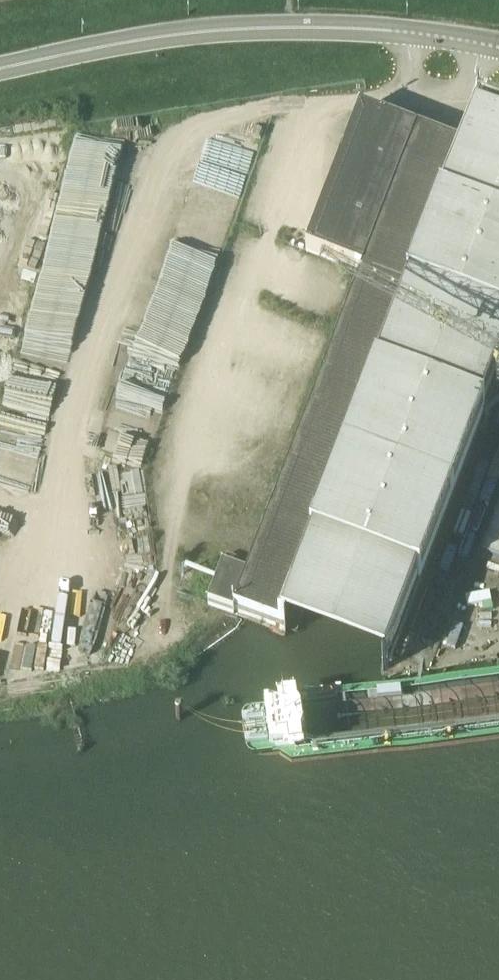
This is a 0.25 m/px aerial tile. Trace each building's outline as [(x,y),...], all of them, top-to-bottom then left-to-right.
[(306,253),(363,275),(251,565),(226,555),(207,605),(232,615),(234,611),(286,631),(285,635),(383,672),(385,668),(388,669),(498,379),(498,119),(477,111),(462,150),(360,111),(306,253)] [(498,595),(498,585),(481,589),(483,598),(498,595)]
